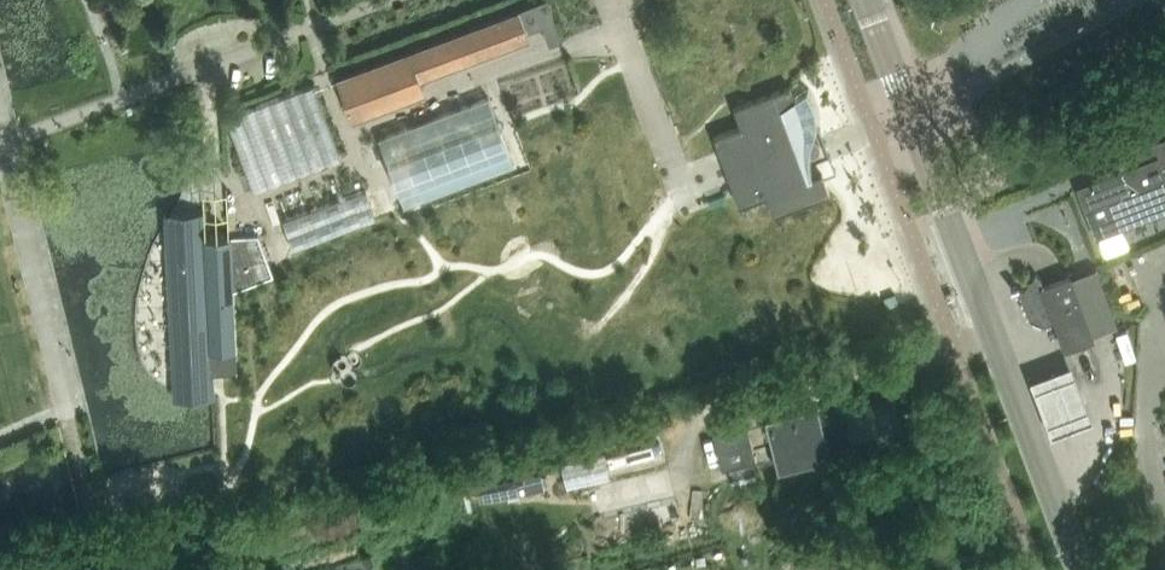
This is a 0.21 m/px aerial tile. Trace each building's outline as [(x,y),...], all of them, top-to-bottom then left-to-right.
[(336,77),(352,121),(426,94),(421,80),(529,39),(527,33),(544,27),(551,44),(563,40),(548,0),(543,0),(336,77)] [(227,117),(254,190),(341,157),(313,84),(227,117)] [(735,106),(742,125),(715,135),(727,169),(740,205),(768,195),(775,214),(831,193),(823,173),(816,175),(814,171),(813,166),(813,161),(813,156),(815,155),(818,154),(820,152),(821,148),(820,144),(819,141),(816,139),(818,133),(819,129),(820,124),(820,119),(820,114),(820,109),(819,104),(817,100),(815,95),(813,91),(810,86),(795,97),(791,86),(777,91),(753,100),(735,106)] [(489,97),(379,138),(395,184),(404,206),(405,205),(514,165),(504,136),(489,97)] [(1080,188),(1098,234),(1164,208),(1164,179),(1161,168),(1164,166),(1164,138),(1126,153),(1132,168),(1080,188)] [(294,250),(377,219),(366,190),(283,220),(294,250)] [(165,213),(167,263),(205,262),(204,236),(203,211),(165,213)] [(205,262),(167,263),(171,376),(174,376),(236,373),(237,373),(234,289),(273,274),(258,235),(231,236),(231,235),(204,236),(205,262)] [(1095,268),(1071,277),(1086,318),(1092,334),(1109,328),(1117,325),(1095,268)] [(1036,272),(1025,287),(1019,290),(1030,317),(1044,325),(1056,321),(1065,347),(1081,342),(1092,338),(1070,277),(1057,282),(1044,286),(1036,272)] [(1072,359),(1031,374),(1052,433),(1093,418),(1072,359)] [(895,400),(847,410),(856,451),(904,441),(895,400)] [(819,407),(767,419),(779,470),(831,458),(819,407)] [(714,434),(723,471),(756,463),(747,426),(714,434)] [(654,439),(598,448),(602,474),(658,466),(654,439)]
